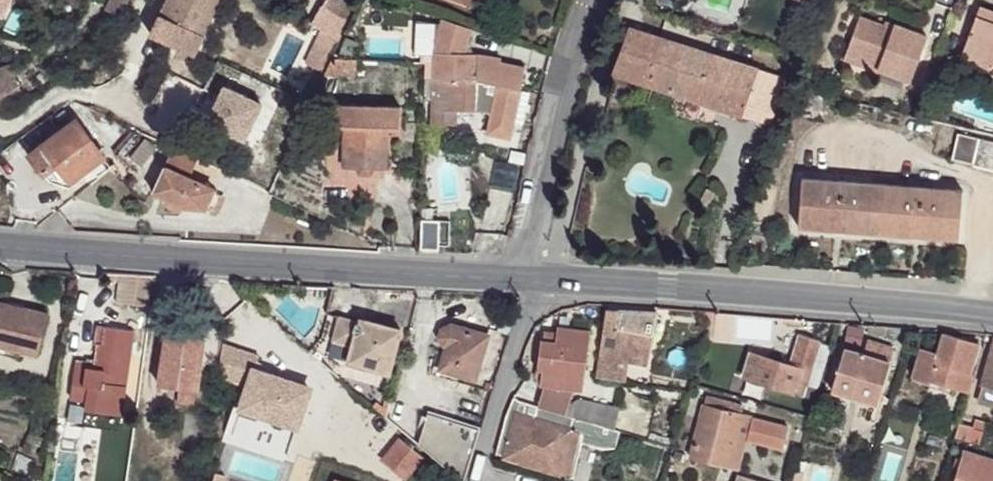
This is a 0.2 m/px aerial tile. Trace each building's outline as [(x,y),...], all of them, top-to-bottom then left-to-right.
[(1,18),(10,0),(0,0),(0,17),(1,18)] [(129,0),(111,0),(106,10),(121,17),(129,0)] [(190,29),(204,0),(166,0),(149,34),(191,54),(201,34),(190,29)] [(190,29),(201,34),(218,0),(204,0),(190,29)] [(321,6),(346,20),(355,5),(345,0),(325,0),(321,6)] [(980,5),(963,50),(992,61),(992,10),(980,5)] [(860,16),(843,58),(876,71),(878,69),(910,81),(926,35),(885,20),(884,24),(860,16)] [(472,28),(443,18),(442,23),(470,33),(472,28)] [(421,54),(421,63),(425,63),(424,79),(432,79),(474,80),(519,90),(524,67),(491,60),(492,56),(480,54),(463,54),(470,33),(442,23),(434,55),(421,54)] [(785,76),(627,26),(612,74),(770,124),(785,76)] [(346,37),(339,54),(352,59),(359,42),(346,37)] [(992,62),(992,61),(963,50),(960,57),(990,69),(991,67),(992,62)] [(331,58),(324,74),(355,75),(356,59),(352,59),(331,58)] [(0,68),(0,111),(8,119),(24,108),(14,95),(20,92),(10,64),(0,68)] [(432,79),(424,79),(424,101),(431,101),(432,79)] [(474,80),(432,79),(431,101),(430,123),(455,124),(455,110),(473,111),(475,102),(492,106),(490,114),(486,134),(510,139),(514,123),(521,90),(519,90),(474,80)] [(521,90),(514,123),(523,125),(530,92),(521,90)] [(316,91),(311,102),(319,106),(324,95),(316,91)] [(273,104),(241,92),(233,112),(253,120),(254,117),(266,122),(273,104)] [(311,102),(304,118),(312,122),(319,106),(311,102)] [(475,102),(473,111),(490,114),(492,106),(475,102)] [(400,106),(333,104),(332,126),(346,126),(344,165),(359,166),(370,166),(385,167),(386,127),(399,128),(400,106)] [(77,119),(30,152),(50,180),(63,185),(90,166),(103,156),(77,119)] [(135,133),(115,155),(135,172),(155,150),(135,133)] [(958,133),(951,159),(992,169),(992,142),(958,133)] [(198,158),(173,146),(164,165),(189,177),(198,158)] [(103,156),(90,166),(97,176),(110,167),(103,156)] [(189,177),(164,165),(152,191),(184,206),(205,208),(214,189),(189,177)] [(370,166),(359,166),(359,174),(370,175),(370,166)] [(962,191),(802,178),(798,226),(958,238),(962,191)] [(440,220),(421,219),(421,249),(439,250),(440,220)] [(152,277),(106,274),(106,281),(119,282),(116,304),(149,307),(152,277)] [(0,305),(0,346),(38,356),(48,314),(23,307),(22,311),(0,305)] [(657,312),(606,309),(596,377),(626,382),(629,361),(648,365),(657,312)] [(331,342),(339,315),(328,312),(322,337),(309,351),(321,361),(325,356),(331,342)] [(401,329),(360,318),(360,319),(358,321),(339,315),(331,342),(352,348),(348,362),(389,373),(401,329)] [(446,349),(440,369),(475,379),(488,336),(450,325),(442,329),(439,337),(446,349)] [(133,331),(98,326),(95,345),(97,346),(95,364),(76,361),(70,399),(87,401),(85,410),(102,412),(100,428),(118,430),(133,331)] [(590,331),(557,327),(556,332),(544,331),(543,339),(540,339),(536,378),(541,379),(540,385),(546,386),(571,389),(582,391),(590,331)] [(205,337),(166,331),(158,385),(179,388),(197,390),(197,391),(205,337)] [(936,352),(920,348),(912,377),(930,382),(930,380),(960,388),(964,373),(970,375),(979,344),(942,332),(936,352)] [(749,353),(742,376),(802,395),(819,341),(798,334),(790,361),(783,359),(782,363),(749,353)] [(843,349),(831,390),(853,396),(855,387),(880,394),(889,363),(888,362),(892,349),(867,342),(863,355),(843,349)] [(978,401),(992,405),(992,345),(978,401)] [(964,373),(960,388),(969,391),(974,376),(970,375),(964,373)] [(571,389),(546,386),(539,407),(564,414),(571,389)] [(880,394),(855,387),(853,396),(877,404),(880,394)] [(197,390),(179,388),(176,403),(194,406),(197,390)] [(743,406),(705,396),(690,458),(712,463),(715,448),(735,453),(740,434),(747,436),(746,440),(782,449),(788,427),(740,415),(743,406)] [(516,398),(513,397),(503,424),(495,454),(573,477),(579,458),(566,454),(572,434),(585,438),(583,444),(602,449),(615,448),(619,432),(615,431),(575,419),(575,418),(564,414),(539,407),(518,400),(516,398)] [(376,401),(373,405),(386,416),(391,399),(386,398),(383,407),(376,401)] [(567,406),(564,414),(575,418),(575,419),(615,431),(620,406),(579,398),(567,406)] [(102,412),(85,410),(83,425),(100,428),(102,412)] [(480,429),(427,412),(418,442),(463,480),(480,429)] [(980,445),(984,430),(986,430),(988,422),(976,419),(974,427),(959,423),(954,438),(980,445)] [(572,434),(566,454),(579,458),(585,438),(572,434)] [(715,448),(712,463),(738,470),(746,440),(747,436),(740,434),(735,453),(715,448)] [(380,460),(404,480),(405,480),(423,459),(398,438),(380,460)] [(964,450),(961,460),(958,468),(954,480),(992,480),(992,459),(964,450)]
